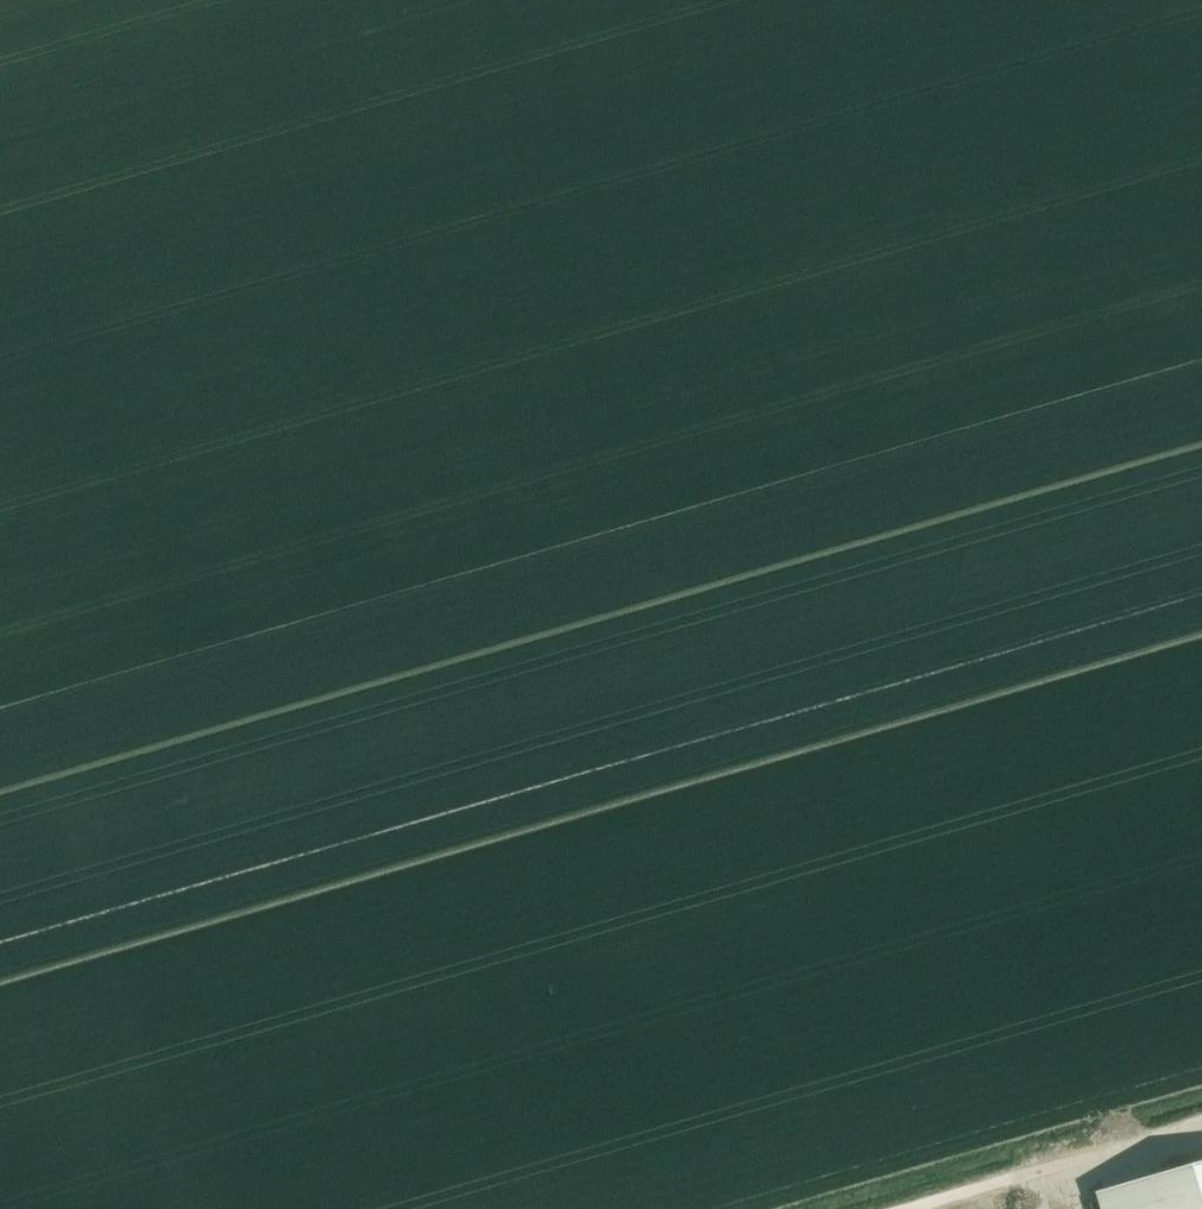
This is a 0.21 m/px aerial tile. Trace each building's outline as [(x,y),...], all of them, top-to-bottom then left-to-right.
[(1099,1194),(1104,1208),(1201,1208),(1201,1165),(1099,1194)]
